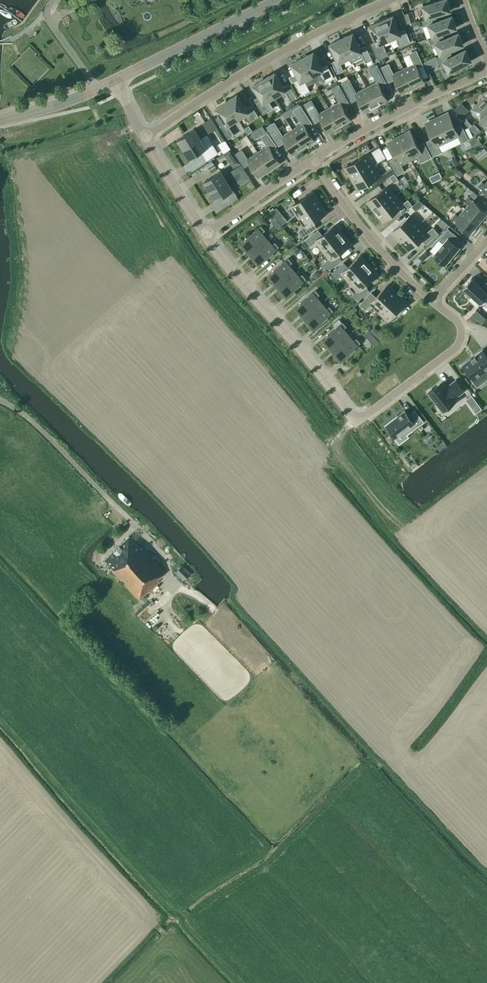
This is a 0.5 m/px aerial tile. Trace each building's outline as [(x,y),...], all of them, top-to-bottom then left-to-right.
[(423,5),(426,17),(450,10),(447,0),(439,0),(423,5)] [(381,19),(389,39),(396,36),(399,45),(410,40),(405,29),(399,31),(393,15),(388,17),(387,16),(381,19)] [(428,25),(433,36),(456,27),(452,15),(438,20),(436,15),(421,20),(423,24),(424,26),(428,25)] [(382,42),(389,39),(381,19),(374,21),(375,23),(370,25),(376,41),(371,43),(377,57),(387,53),(382,42)] [(435,43),(440,54),(463,44),(458,32),(445,38),(442,33),(428,39),(431,45),(435,43)] [(360,48),(353,33),(341,38),(350,56),(353,62),(363,56),(366,62),(372,59),(365,45),(360,48)] [(339,61),(350,56),(341,38),(330,43),(337,59),(332,61),(337,73),(343,70),(339,61)] [(464,64),(471,60),(465,49),(452,56),(449,50),(436,57),(439,63),(443,61),(449,71),(455,68),(456,70),(464,66),(464,64)] [(404,69),(413,87),(424,81),(417,67),(422,64),(416,50),(410,53),(415,64),(404,69)] [(302,58),(315,81),(323,77),(325,82),(334,77),(327,64),(321,67),(313,52),(302,58)] [(307,86),(315,81),(302,58),(291,63),(299,78),(294,81),(301,95),(310,90),(307,86)] [(434,64),(431,58),(424,62),(427,68),(434,64)] [(377,82),(367,88),(376,105),(387,100),(380,86),(386,83),(376,64),(370,68),(377,82)] [(401,92),(413,87),(404,69),(393,74),(388,64),(382,67),(389,80),(394,78),(401,92)] [(264,78),(274,96),(284,90),(291,100),(296,97),(289,84),(283,87),(275,72),(264,78)] [(268,99),(274,96),(264,78),(253,85),(262,99),(257,102),(263,114),(273,108),(268,99)] [(376,105),(367,88),(356,93),(349,79),(342,82),(352,101),(358,98),(365,111),(376,105)] [(340,102),(329,108),(339,125),(350,119),(343,106),(348,102),(338,84),(332,88),(340,102)] [(227,101),(237,118),(243,114),(249,122),(258,116),(251,105),(246,108),(237,94),(227,101)] [(472,107),(481,116),(486,111),(486,94),(472,107)] [(339,125),(329,108),(319,114),(311,100),(304,103),(315,122),(321,118),(328,132),(339,125)] [(237,118),(227,101),(216,108),(225,122),(220,125),(228,138),(234,134),(227,124),(237,118)] [(459,105),(454,109),(461,117),(469,110),(462,102),(459,105)] [(303,123),(293,130),(303,147),(314,140),(306,127),(311,123),(300,106),(294,110),(303,123)] [(448,112),(437,118),(447,140),(458,135),(461,142),(467,139),(461,125),(455,128),(448,112)] [(478,122),(483,127),(486,123),(486,124),(486,113),(478,122)] [(217,126),(211,117),(205,120),(211,129),(217,126)] [(469,127),(472,124),(465,117),(462,119),(469,127)] [(447,140),(437,118),(425,123),(433,138),(427,141),(434,155),(440,152),(437,145),(447,140)] [(303,147),(293,130),(283,136),(274,122),(268,126),(279,144),(285,140),(293,153),(303,147)] [(266,131),(262,126),(252,134),(255,138),(266,131)] [(183,149),(201,137),(195,128),(177,139),(183,149)] [(399,136),(410,158),(417,155),(421,162),(432,157),(424,142),(418,145),(410,131),(399,136)] [(268,146),(258,152),(269,169),(279,162),(270,148),(275,145),(267,132),(261,136),(268,146)] [(474,136),(469,140),(470,142),(478,151),(484,145),(475,135),(474,136)] [(400,164),(410,158),(399,136),(388,142),(396,157),(390,160),(397,174),(403,170),(400,164)] [(201,137),(183,149),(189,158),(207,147),(201,137)] [(221,145),(219,146),(222,152),(229,148),(226,142),(221,145)] [(375,148),(378,154),(383,152),(379,145),(375,148)] [(269,169),(258,152),(248,159),(242,149),(236,153),(244,166),(250,162),(259,176),(269,169)] [(232,156),(229,150),(219,157),(222,162),(232,156)] [(345,167),(352,178),(373,165),(367,154),(345,167)] [(459,165),(455,157),(449,159),(453,168),(459,165)] [(373,165),(352,178),(358,189),(374,179),(380,176),(373,165)] [(237,166),(224,175),(221,170),(204,181),(210,190),(241,171),(237,166)] [(394,173),(392,168),(380,176),(374,179),(378,185),(380,183),(390,176),(391,175),(394,173)] [(453,173),(455,174),(458,178),(462,173),(458,169),(453,173)] [(216,200),(233,189),(230,185),(244,176),(241,171),(210,190),(216,200)] [(391,175),(390,176),(394,182),(398,179),(394,173),(391,175)] [(390,185),(394,182),(390,176),(385,179),(390,185)] [(486,193),(486,181),(485,183),(482,181),(478,185),(482,188),(482,189),(486,193)] [(367,201),(375,211),(395,195),(387,186),(367,201)] [(300,218),(321,205),(312,192),(291,205),(300,218)] [(395,195),(375,211),(383,221),(402,205),(395,195)] [(486,213),(486,211),(473,199),(473,200),(469,197),(465,201),(469,204),(464,210),(479,223),(486,213)] [(408,199),(404,202),(408,208),(412,205),(408,199)] [(423,203),(419,200),(412,205),(416,210),(423,203)] [(326,213),(321,205),(300,218),(305,226),(299,230),(303,236),(315,227),(312,222),(326,213)] [(270,213),(273,215),(275,218),(281,213),(276,207),(270,212),(270,213)] [(455,221),(470,233),(479,223),(464,210),(459,216),(455,213),(452,217),(455,220),(455,221)] [(403,243),(421,226),(410,215),(392,231),(403,243)] [(276,219),(271,222),(278,229),(282,226),(280,224),(276,219)] [(323,250),(343,234),(335,224),(322,235),(318,230),(306,239),(310,245),(316,240),(323,250)] [(265,230),(261,226),(258,228),(242,241),(251,252),(267,238),(262,233),(265,230)] [(427,233),(421,226),(403,243),(409,250),(422,238),(426,243),(437,232),(433,228),(427,233)] [(459,237),(448,228),(438,239),(443,244),(434,255),(445,264),(459,247),(454,243),(459,237)] [(350,244),(343,234),(323,250),(330,259),(325,263),(329,269),(341,259),(337,255),(350,244)] [(289,237),(285,241),(289,246),(294,242),(290,237),(289,237)] [(267,238),(251,252),(260,262),(276,249),(279,246),(275,242),(272,244),(267,238)] [(294,243),(291,246),(296,252),(300,249),(294,243)] [(350,281),(368,265),(360,255),(347,267),(343,262),(332,272),(337,277),(342,272),(350,281)] [(285,260),(269,273),(278,284),(294,271),(289,265),(292,262),(288,258),(285,260)] [(377,274),(368,265),(350,281),(358,290),(353,295),(357,300),(368,290),(364,285),(377,274)] [(315,272),(312,274),(316,279),(321,274),(317,270),(315,272)] [(294,271),(278,284),(287,294),(303,281),(306,278),(302,274),(299,276),(294,271)] [(462,286),(471,294),(468,298),(475,304),(478,301),(480,302),(483,299),(486,302),(486,281),(482,287),(470,277),(462,286)] [(370,303),(377,309),(394,291),(387,284),(375,297),(371,292),(361,303),(365,308),(370,303)] [(297,305),(306,316),(321,303),(316,297),(319,294),(315,290),(312,292),(297,305)] [(394,291),(377,309),(388,320),(405,302),(394,291)] [(321,303),(306,316),(315,327),(330,314),(330,313),(333,311),(329,306),(326,309),(321,303)] [(339,324),(324,337),(333,348),(348,335),(343,329),(346,326),(343,322),(340,324),(339,324)] [(348,335),(333,348),(342,358),(357,345),(360,342),(357,338),(353,341),(348,335)] [(372,337),(370,340),(374,345),(379,340),(374,336),(372,337)] [(463,364),(468,372),(467,373),(472,380),(480,374),(482,377),(486,373),(486,355),(482,349),(463,364)] [(441,381),(428,391),(442,410),(456,400),(454,397),(464,390),(456,379),(449,385),(450,386),(446,388),(441,381)] [(470,405),(473,409),(479,404),(472,395),(466,399),(470,405)] [(405,409),(385,424),(395,438),(404,431),(407,434),(424,421),(415,409),(408,414),(405,409)] [(155,555),(152,558),(141,547),(140,548),(128,535),(104,559),(113,569),(112,570),(139,599),(158,581),(157,579),(165,572),(156,563),(160,560),(155,555)] [(174,571),(182,580),(189,573),(181,565),(174,571)]
